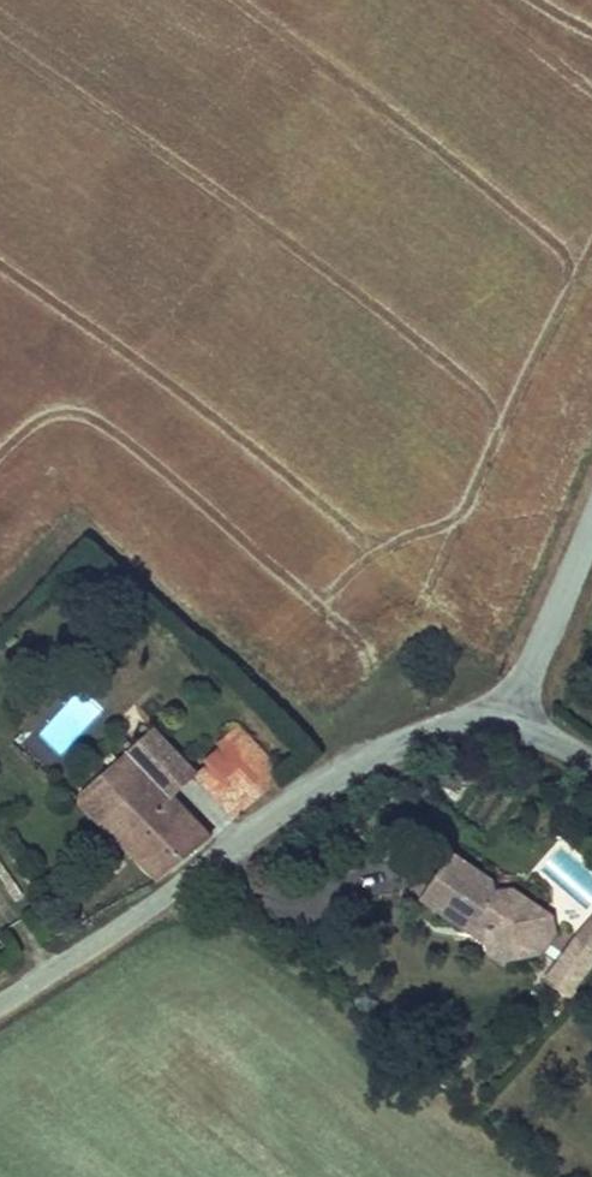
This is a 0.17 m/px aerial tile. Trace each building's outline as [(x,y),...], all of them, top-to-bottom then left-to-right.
[(90,797),(105,814),(156,772),(174,794),(198,775),(208,788),(238,763),(264,794),(283,778),(241,726),(226,739),(216,726),(198,740),(177,713),(96,778),(90,797)] [(238,763),(208,788),(234,819),(264,794),(238,763)] [(156,772),(105,814),(158,878),(209,836),(174,794),(156,772)] [(497,893),(494,880),(460,850),(441,872),(423,891),(462,926),(472,925),(479,930),(480,943),(503,963),(529,962),(536,957),(536,927),(525,915),(534,905),(519,892),(497,893)] [(409,879),(423,891),(441,872),(427,859),(409,879)] [(561,930),(534,905),(525,915),(536,927),(536,957),(561,930)] [(591,944),(591,911),(573,931),(590,946),(591,944)] [(472,925),(462,926),(480,943),(479,930),(472,925)] [(503,963),(480,943),(481,953),(494,963),(503,963)]
